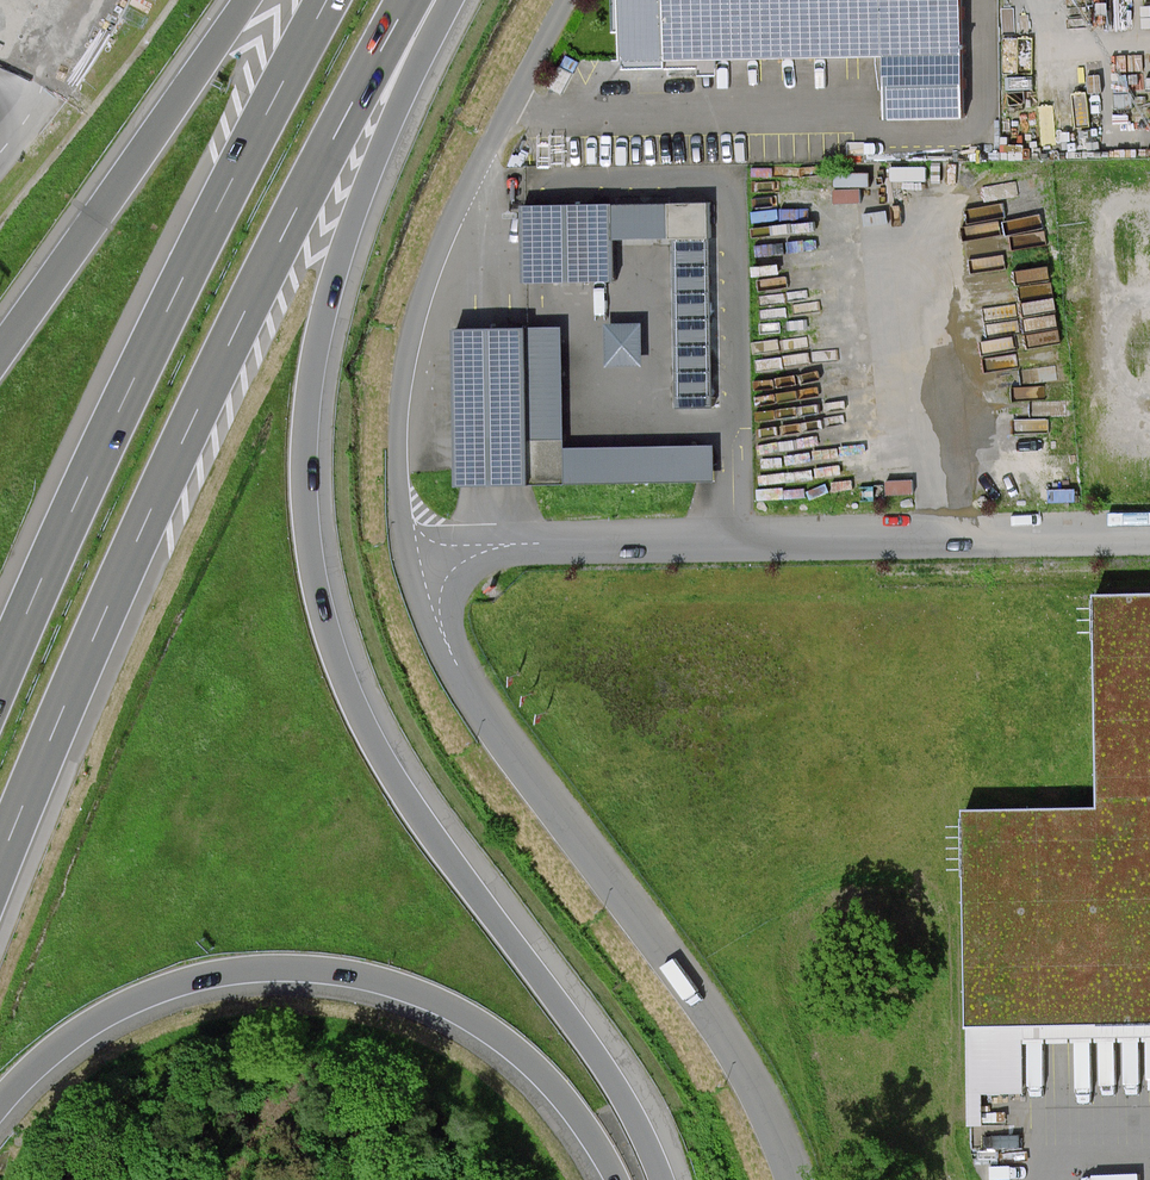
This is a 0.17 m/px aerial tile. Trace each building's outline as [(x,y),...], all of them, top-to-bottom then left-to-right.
[(676,52),(892,51),(895,115),(976,115),(973,0),(674,0),(676,52)] [(713,199),(530,203),(532,279),(620,277),(619,235),(679,234),(683,408),(718,407),(713,199)] [(648,320),(611,321),(612,365),(648,364),(648,320)] [(566,323),(461,325),(464,483),(720,477),(719,444),(569,447),(566,323)] [(1102,588),(1106,801),(971,804),(976,1025),(1149,1021),(1149,587),(1102,588)]
